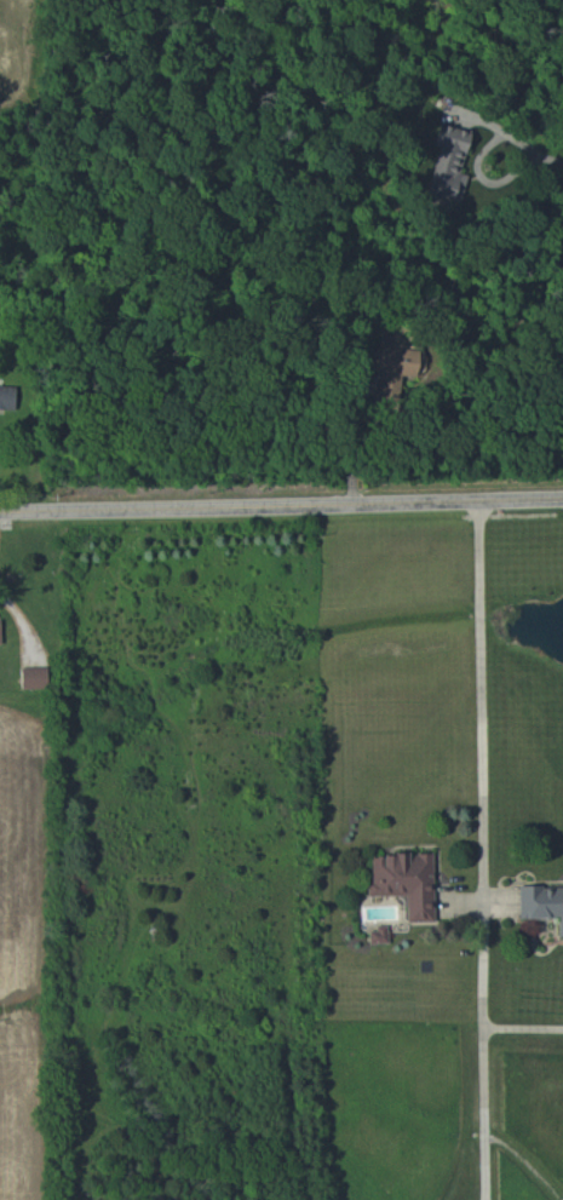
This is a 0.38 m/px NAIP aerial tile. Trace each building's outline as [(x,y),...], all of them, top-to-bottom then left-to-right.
[(460,173),(471,132),(440,123),(434,146),(439,147),(425,193),(459,203),(467,175),(460,173)] [(377,342),(373,372),(381,373),(378,397),(399,400),(402,376),(418,378),(422,348),(377,342)] [(15,409),(15,386),(0,386),(0,409),(15,409)] [(21,689),(47,688),(46,667),(21,667),(21,689)] [(434,920),(433,853),(371,854),(372,882),(367,882),(367,896),(406,895),(407,921),(434,920)] [(559,918),(559,936),(562,936),(562,885),(519,886),(520,918),(559,918)] [(370,944),(388,943),(388,927),(369,928),(370,944)]
